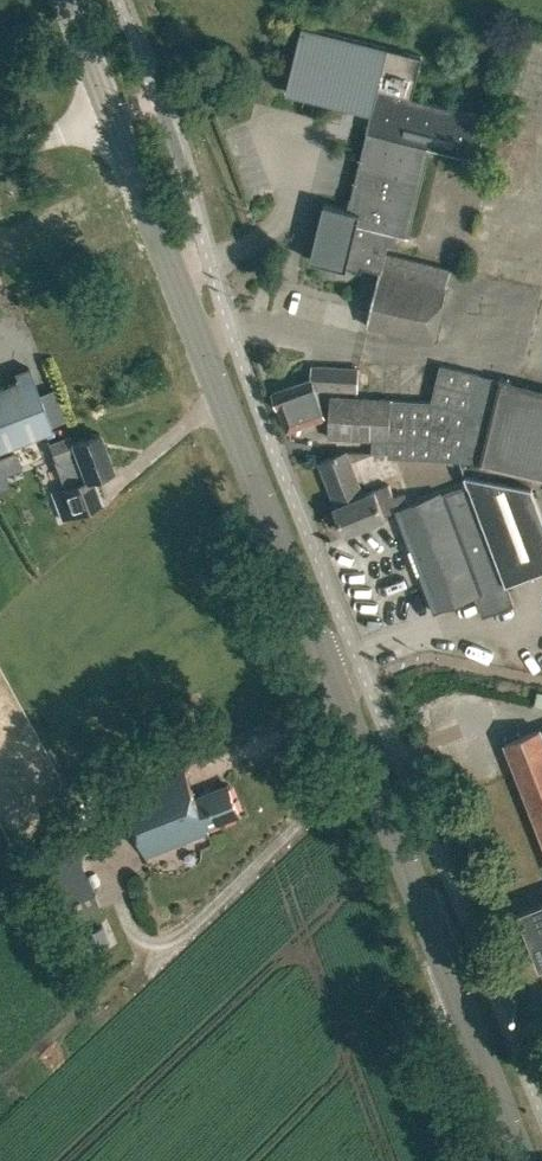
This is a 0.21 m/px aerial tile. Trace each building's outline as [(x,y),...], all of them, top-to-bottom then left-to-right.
[(349,101),(372,106),(366,131),(369,132),(353,196),(350,196),(347,208),(324,203),(310,259),(347,268),(361,271),(362,267),(380,271),(366,325),(435,343),(450,268),(385,252),(387,244),(395,246),(398,234),(408,236),(429,147),(479,159),(490,114),(489,114),(488,117),(412,98),(422,55),(302,26),(286,90),(348,105),(349,101)] [(388,457),(479,461),(479,463),(541,478),(541,388),(440,364),(431,401),(330,395),(328,437),(372,439),(371,451),(387,452),(388,457)] [(312,365),(311,377),(273,391),(287,429),(324,415),(314,388),(356,390),(358,367),(312,365)] [(53,428),(29,366),(0,377),(0,448),(53,428)] [(53,486),(63,513),(103,498),(94,472),(115,465),(101,426),(74,436),(72,431),(50,439),(55,454),(75,447),(85,474),(53,486)] [(405,506),(401,495),(392,499),(387,484),(362,494),(345,451),(319,461),(336,503),(334,504),(344,532),(384,516),(383,514),(395,509),(433,611),(478,595),(485,615),(514,604),(506,584),(541,570),(541,516),(531,488),(465,476),(468,484),(441,494),(440,492),(405,506)] [(14,453),(1,458),(6,472),(19,467),(14,453)] [(506,742),(518,775),(541,837),(541,728),(506,742)] [(197,792),(185,765),(123,792),(149,853),(212,826),(210,822),(239,809),(227,780),(197,792)] [(42,843),(67,906),(96,893),(71,832),(42,843)] [(517,911),(539,967),(541,966),(541,901),(517,911)] [(85,933),(92,949),(111,940),(103,924),(85,933)]
